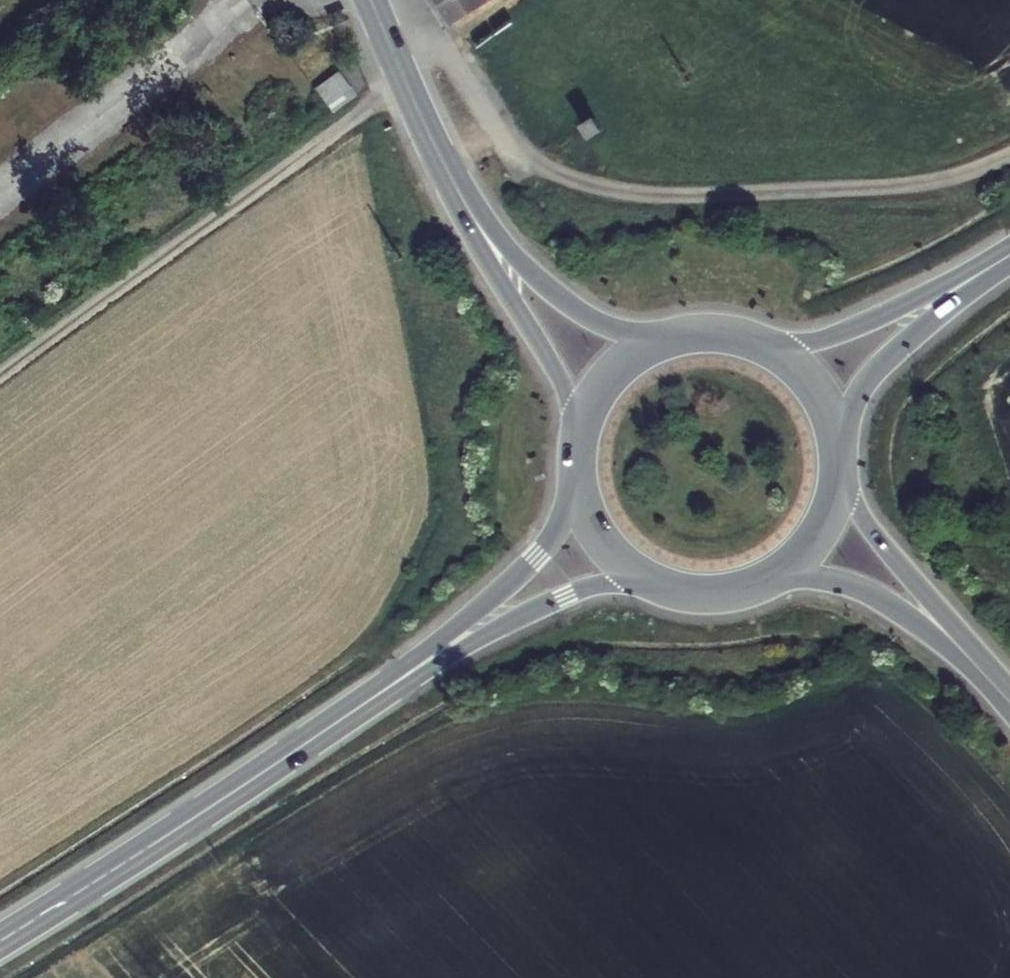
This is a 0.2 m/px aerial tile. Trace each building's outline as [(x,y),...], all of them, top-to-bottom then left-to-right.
[(341,104),(356,93),(341,72),(315,91),(323,102),(331,112),(341,104)] [(581,127),(590,139),(603,131),(595,118),(581,127)]
